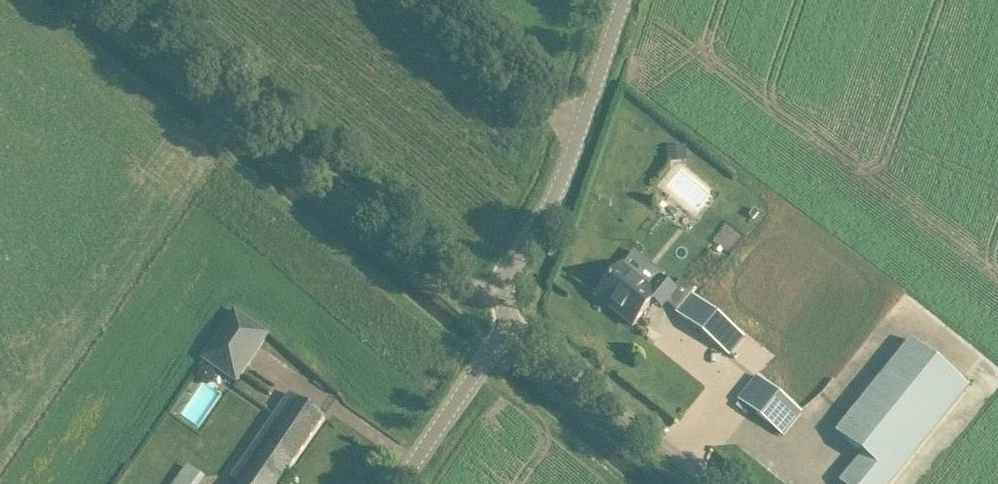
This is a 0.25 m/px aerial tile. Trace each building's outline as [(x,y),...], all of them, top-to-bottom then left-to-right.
[(686,145),(668,147),(669,162),(688,160),(686,145)] [(633,325),(653,301),(662,308),(677,290),(661,275),(650,287),(622,265),(597,296),(633,325)] [(678,310),(677,312),(730,355),(745,336),(692,293),(678,310)] [(235,311),(203,358),(237,381),(269,334),(235,311)] [(837,431),(863,453),(840,481),(844,483),(891,483),(970,387),(911,339),(837,431)] [(759,376),(739,399),(784,435),(803,411),(759,376)] [(325,417),(291,393),(251,451),(259,456),(240,483),(239,483),(278,483),(325,417)]
